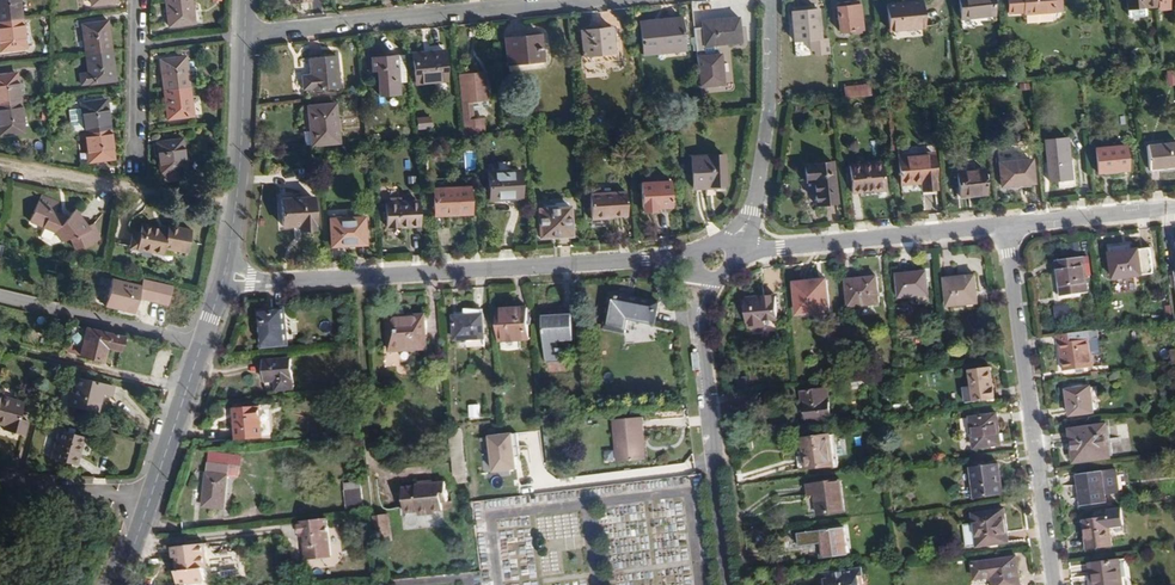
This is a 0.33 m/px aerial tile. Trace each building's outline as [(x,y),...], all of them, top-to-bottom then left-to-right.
[(11,0),(0,0),(0,19),(13,17),(11,0)] [(183,0),(158,0),(161,26),(186,23),(183,0)] [(961,20),(995,17),(993,0),(959,0),(961,20)] [(1011,16),(1024,13),(1025,15),(1056,13),(1056,11),(1066,10),(1065,0),(1009,0),(1011,16)] [(1158,0),(1127,0),(1128,10),(1159,7),(1158,0)] [(1159,7),(1159,11),(1170,10),(1169,0),(1158,0),(1159,7)] [(887,6),(890,31),(924,28),(921,1),(887,6)] [(863,30),(860,6),(850,7),(838,8),(841,33),(863,30)] [(822,39),(819,10),(812,11),(793,13),(792,13),(795,42),(822,39)] [(13,17),(0,19),(0,49),(16,48),(13,17)] [(743,43),(740,17),(703,22),(704,28),(695,29),(701,87),(724,84),(721,55),(719,55),(718,46),(721,45),(743,43)] [(685,51),(682,18),(661,20),(662,24),(641,27),(644,55),(685,51)] [(102,51),(98,21),(74,24),(78,54),(102,51)] [(612,29),(582,32),(585,56),(615,53),(612,29)] [(507,39),(509,65),(545,61),(542,35),(507,39)] [(1014,49),(1013,35),(1004,35),(1005,50),(1014,49)] [(106,80),(102,51),(78,54),(83,83),(106,80)] [(414,54),(418,85),(448,82),(445,51),(414,54)] [(409,84),(406,55),(397,56),(400,84),(409,84)] [(304,77),(305,90),(313,90),(313,92),(341,88),(337,56),(311,59),(312,76),(304,77)] [(400,84),(397,56),(372,59),(373,71),(378,71),(380,96),(401,95),(400,84)] [(180,88),(176,57),(152,60),(155,91),(180,88)] [(1174,71),(1165,71),(1165,86),(1174,86),(1174,74),(1174,71)] [(8,72),(0,73),(0,103),(11,102),(8,72)] [(487,101),(485,76),(464,79),(465,94),(461,94),(466,138),(474,137),(484,136),(483,120),(472,120),(471,103),(487,101)] [(872,97),(870,85),(845,88),(846,99),(872,97)] [(183,116),(180,88),(155,91),(159,119),(183,116)] [(49,107),(48,99),(39,100),(41,108),(49,107)] [(100,129),(97,99),(72,102),(76,133),(100,129)] [(11,102),(0,103),(0,134),(15,132),(11,102)] [(341,143),(336,104),(308,107),(311,131),(313,146),(341,143)] [(432,117),(418,119),(420,130),(433,129),(432,117)] [(503,134),(502,117),(489,118),(490,135),(503,134)] [(104,158),(100,129),(76,133),(79,161),(104,158)] [(1046,141),(1049,182),(1072,180),(1067,139),(1046,141)] [(176,170),(172,140),(147,143),(151,173),(153,173),(154,181),(170,179),(168,171),(176,170)] [(1150,170),(1174,167),(1174,144),(1147,147),(1150,170)] [(1096,149),(1099,174),(1128,171),(1125,147),(1096,149)] [(899,157),(902,186),(922,184),(923,192),(937,191),(934,154),(899,157)] [(693,158),(694,189),(727,188),(725,156),(693,158)] [(1000,164),(1001,188),(1034,185),(1032,160),(1000,164)] [(850,166),(853,193),(885,190),(882,163),(850,166)] [(814,183),(817,206),(839,204),(834,164),(806,166),(808,183),(814,183)] [(490,173),(491,201),(522,199),(521,171),(490,173)] [(672,182),(671,171),(661,171),(662,182),(672,182)] [(958,173),(960,198),(986,196),(984,171),(958,173)] [(673,208),(672,182),(662,182),(642,183),(643,210),(653,210),(673,208)] [(435,189),(436,216),(471,215),(470,187),(435,189)] [(591,194),(592,220),(613,219),(613,217),(628,217),(627,193),(591,194)] [(91,240),(84,223),(78,226),(65,209),(57,218),(45,212),(49,202),(31,195),(20,221),(44,231),(51,242),(60,238),(65,250),(91,240)] [(283,200),(284,227),(300,227),(301,231),(317,230),(315,198),(283,200)] [(420,227),(419,202),(402,203),(391,203),(387,204),(389,228),(420,227)] [(539,209),(541,238),(572,237),(570,208),(539,209)] [(365,218),(331,220),(333,247),(366,245),(365,218)] [(178,249),(182,230),(158,226),(157,230),(143,228),(142,226),(132,224),(130,233),(122,232),(120,243),(129,245),(128,249),(154,254),(154,248),(166,250),(167,247),(178,249)] [(447,229),(437,229),(438,251),(448,250),(447,229)] [(1151,249),(1110,254),(1114,279),(1154,274),(1151,249)] [(1173,265),(1171,255),(1165,255),(1166,266),(1173,265)] [(1057,261),(1062,296),(1089,293),(1084,258),(1057,261)] [(927,273),(897,275),(899,299),(929,296),(927,273)] [(945,279),(947,307),(977,305),(975,277),(945,279)] [(846,281),(848,308),(879,305),(877,278),(846,281)] [(167,306),(171,286),(141,279),(139,286),(110,279),(104,307),(133,314),(136,300),(167,306)] [(794,283),(797,315),(830,313),(828,280),(794,283)] [(611,293),(602,330),(626,334),(630,320),(655,325),(660,304),(611,293)] [(775,296),(746,300),(748,329),(764,327),(764,322),(777,321),(775,296)] [(1055,319),(1071,316),(1069,305),(1053,307),(1055,319)] [(529,308),(498,310),(500,342),(531,341),(529,308)] [(259,311),(262,349),(290,346),(287,309),(259,311)] [(427,315),(388,317),(389,352),(428,350),(427,315)] [(485,315),(454,317),(456,341),(486,339),(485,315)] [(573,315),(544,317),(546,363),(560,362),(559,342),(574,342),(573,315)] [(114,352),(117,338),(66,326),(62,344),(76,347),(74,357),(96,363),(99,349),(114,352)] [(1099,339),(1098,330),(1089,331),(1090,340),(1099,339)] [(1090,340),(1089,331),(1058,335),(1058,343),(1060,343),(1064,371),(1094,367),(1090,340)] [(74,357),(76,347),(62,344),(59,354),(74,357)] [(293,359),(265,361),(267,383),(277,383),(277,392),(296,390),(293,359)] [(996,400),(992,368),(969,371),(972,389),(973,402),(996,400)] [(91,412),(95,393),(105,395),(107,384),(68,375),(61,405),(91,412)] [(870,378),(850,381),(851,390),(870,388),(870,378)] [(747,380),(736,382),(737,389),(749,387),(747,380)] [(1066,390),(1069,416),(1094,414),(1093,399),(1099,398),(1098,387),(1066,390)] [(801,392),(804,424),(831,422),(828,389),(801,392)] [(973,402),(972,389),(963,389),(964,404),(973,402)] [(12,415),(16,398),(0,394),(0,429),(17,434),(22,418),(12,415)] [(468,405),(469,419),(480,418),(480,405),(468,405)] [(262,408),(235,410),(237,440),(264,438),(262,408)] [(998,414),(970,418),(974,450),(1002,446),(998,414)] [(642,461),(641,442),(646,442),(644,418),(614,421),(617,463),(642,461)] [(1071,431),(1075,462),(1110,458),(1106,427),(1071,431)] [(69,456),(75,435),(50,429),(42,458),(64,464),(67,456),(69,456)] [(512,434),(487,437),(491,474),(516,471),(512,434)] [(800,440),(804,471),(834,468),(831,436),(800,440)] [(914,438),(901,442),(906,460),(919,456),(914,438)] [(225,510),(231,466),(210,463),(204,508),(215,509),(225,510)] [(470,476),(468,464),(454,465),(455,477),(470,476)] [(970,468),(973,499),(1003,495),(999,465),(970,468)] [(1079,476),(1083,506),(1107,503),(1106,495),(1121,493),(1118,471),(1079,476)] [(416,487),(404,488),(405,514),(420,512),(420,516),(437,515),(437,512),(443,512),(443,504),(447,504),(446,483),(432,484),(432,481),(419,482),(419,486),(416,485),(416,487)] [(814,497),(816,517),(845,514),(841,481),(806,485),(807,497),(814,497)] [(346,485),(347,510),(365,508),(362,483),(346,485)] [(1113,537),(1112,526),(1125,524),(1123,507),(1106,510),(1106,518),(1083,521),(1086,550),(1114,547),(1113,537)] [(224,518),(225,510),(215,509),(214,518),(224,518)] [(963,525),(966,548),(1009,543),(1005,510),(972,514),(973,524),(963,525)] [(333,557),(329,519),(300,522),(302,537),(305,537),(306,548),(309,547),(309,559),(333,557)] [(1126,535),(1125,524),(1112,526),(1113,537),(1126,535)] [(819,533),(822,558),(846,556),(843,530),(819,533)] [(208,543),(175,546),(176,557),(182,556),(183,570),(180,570),(181,582),(192,581),(194,583),(203,582),(206,579),(209,579),(209,576),(239,572),(237,552),(210,556),(208,543)] [(992,584),(1020,584),(1017,558),(971,564),(974,581),(991,579),(992,584)] [(1089,564),(1092,584),(1124,584),(1120,560),(1089,564)] [(821,575),(823,584),(861,584),(860,577),(862,576),(862,569),(821,575)]
